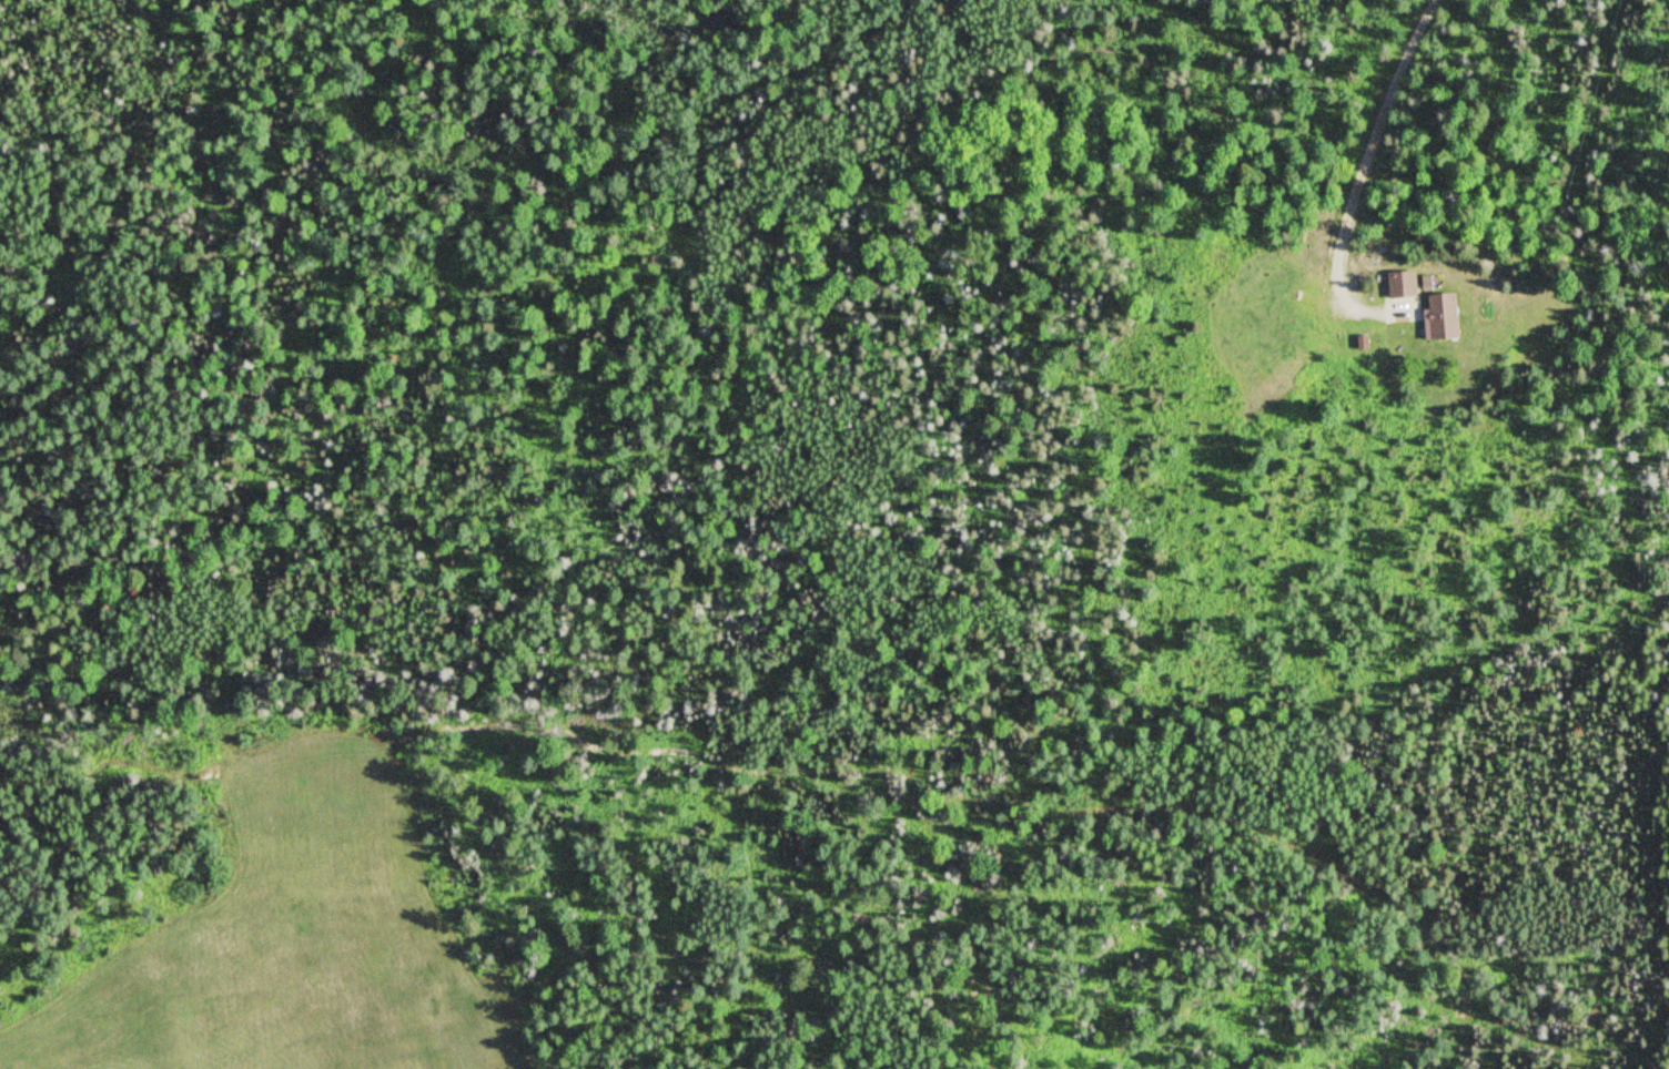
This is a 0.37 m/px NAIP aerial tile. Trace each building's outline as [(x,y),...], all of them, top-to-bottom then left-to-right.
[(1450,293),(1412,294),(1412,271),(1382,271),(1382,323),(1419,323),(1419,339),(1451,339),(1450,293)]
